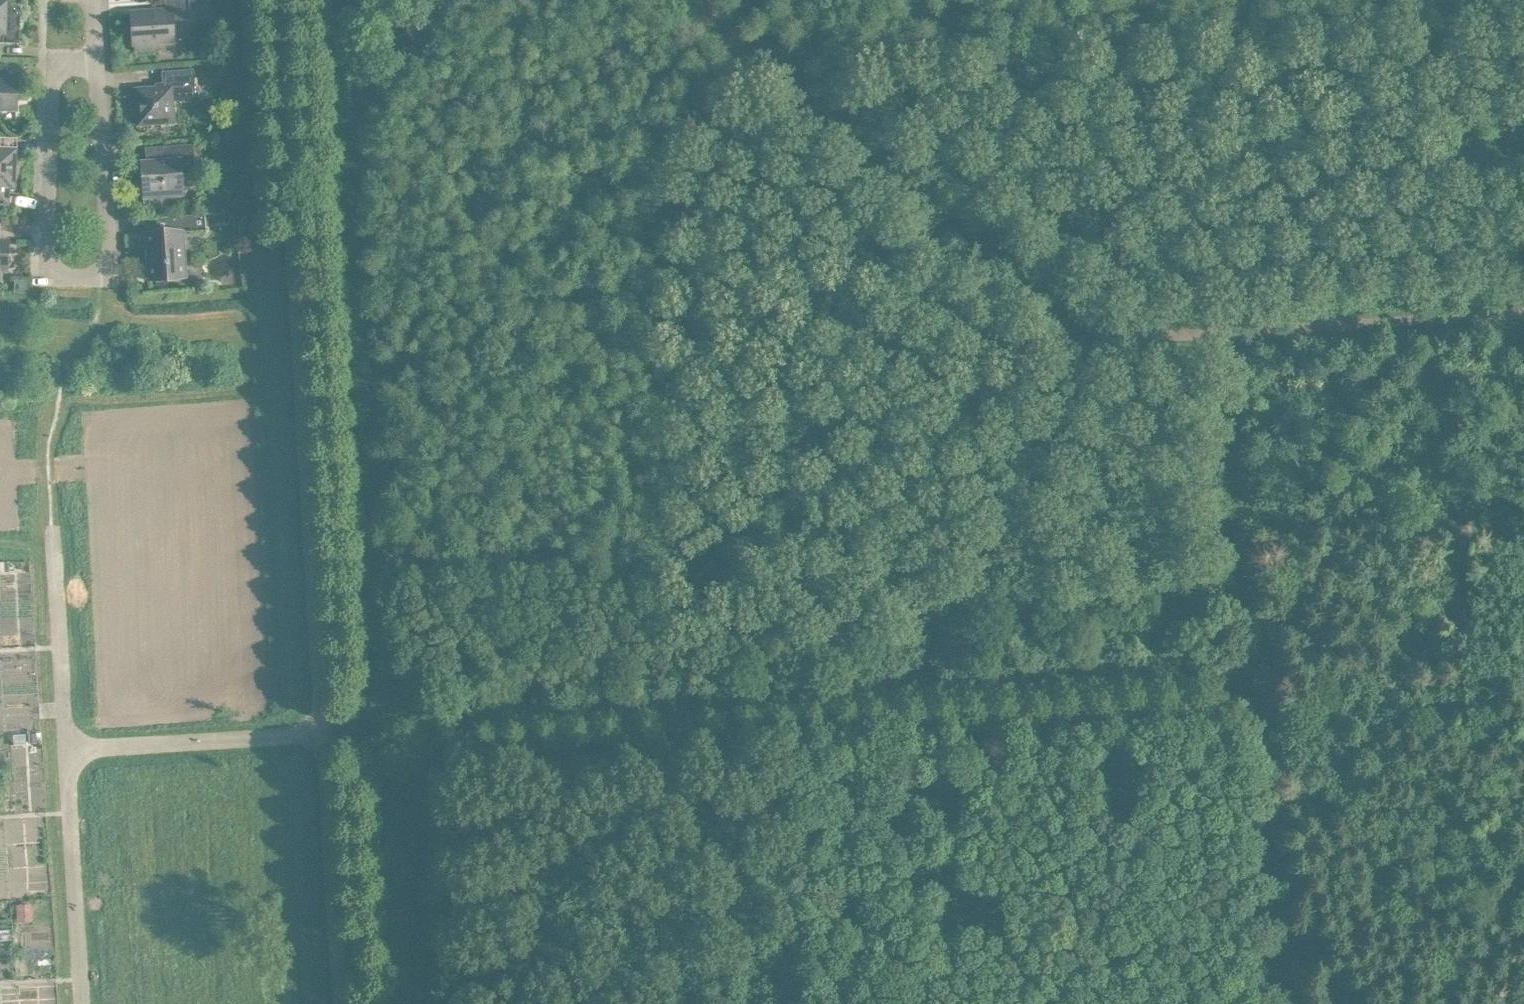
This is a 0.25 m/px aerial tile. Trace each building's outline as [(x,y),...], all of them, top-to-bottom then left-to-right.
[(0,33),(0,42),(0,43),(20,43),(21,5),(6,5),(3,2),(3,0),(0,0),(0,33)] [(131,12),(133,44),(136,44),(136,50),(160,48),(160,41),(174,40),(175,42),(176,41),(176,40),(174,21),(192,20),(192,18),(211,16),(210,0),(165,0),(166,10),(131,12)] [(216,46),(213,50),(214,55),(217,58),(222,58),(226,54),(225,49),(222,45),(216,46)] [(136,89),(139,125),(175,122),(174,102),(197,100),(194,69),(163,71),(164,87),(136,89)] [(17,111),(18,79),(0,79),(0,110),(17,111)] [(142,161),(144,198),(184,195),(183,174),(196,173),(194,144),(164,146),(164,156),(161,160),(142,161)] [(9,203),(9,187),(15,188),(16,149),(0,149),(0,203),(9,203)] [(178,230),(146,232),(147,246),(150,246),(151,261),(149,261),(150,280),(162,280),(162,282),(174,281),(174,279),(186,278),(182,232),(207,230),(205,214),(177,217),(178,230)] [(10,254),(9,253),(9,241),(0,241),(0,281),(1,269),(8,269),(8,267),(9,266),(10,265),(11,264),(12,262),(12,260),(12,259),(12,257),(11,255),(10,254)] [(15,280),(15,293),(28,293),(28,280),(15,280)]
